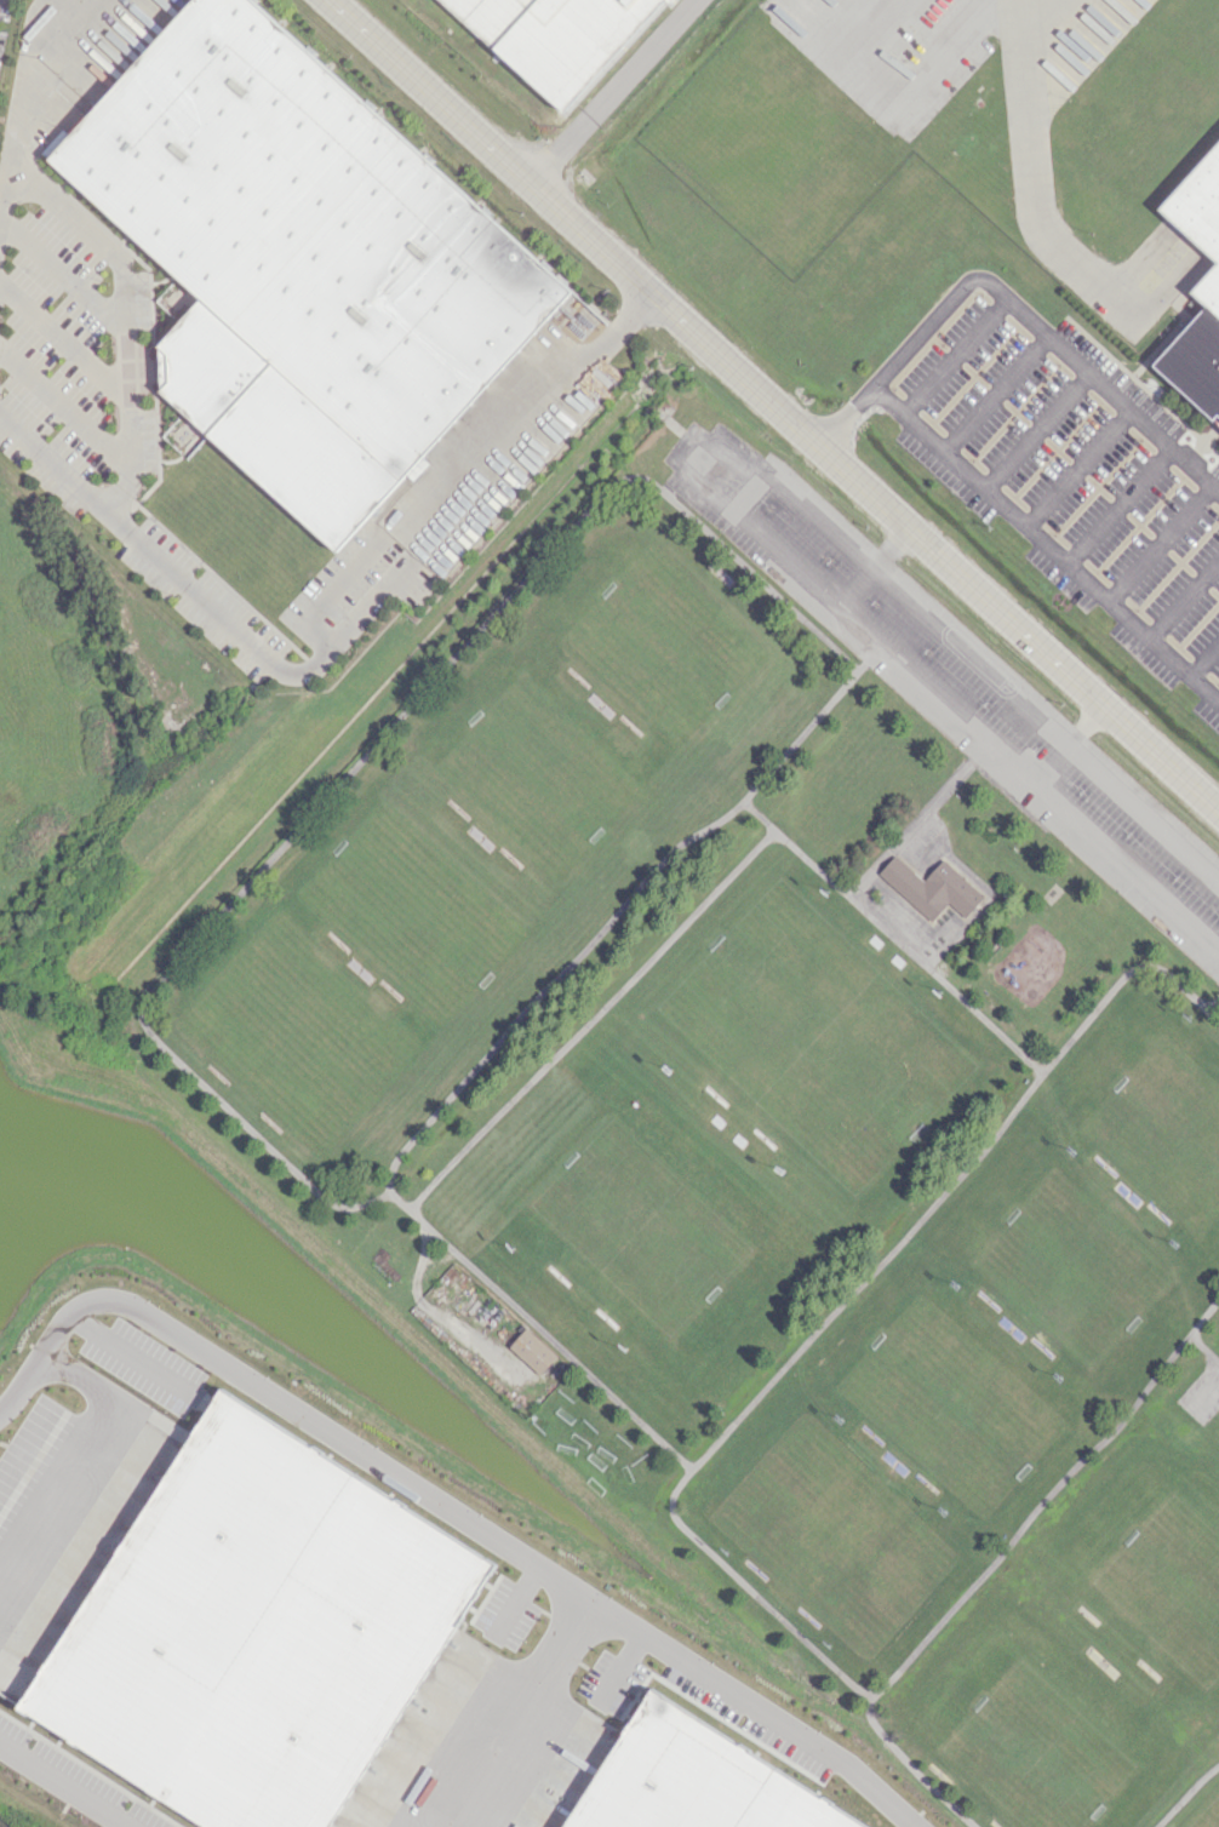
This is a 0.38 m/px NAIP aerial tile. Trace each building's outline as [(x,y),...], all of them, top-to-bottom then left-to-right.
[(562,298),(572,307),(583,295),(247,0),(190,0),(48,162),(202,296),(157,347),(166,355),(153,369),(167,381),(158,392),(340,551),(562,298)] [(666,0),(437,0),(566,114),(666,0)] [(1158,210),(1216,261),(1189,292),(1204,306),(1152,366),(1212,419),(1215,416),(1218,419),(1218,140),(1158,210)] [(429,463),(423,457),(407,475),(413,481),(429,463)] [(923,880),(895,855),(878,874),(931,921),(947,903),(970,924),(990,902),(942,859),(923,880)] [(557,1355),(525,1328),(508,1347),(541,1374),(557,1355)] [(209,1391),(22,1719),(212,1826),(335,1826),(492,1552),(209,1391)] [(640,1691),(562,1826),(877,1826),(640,1691)]
